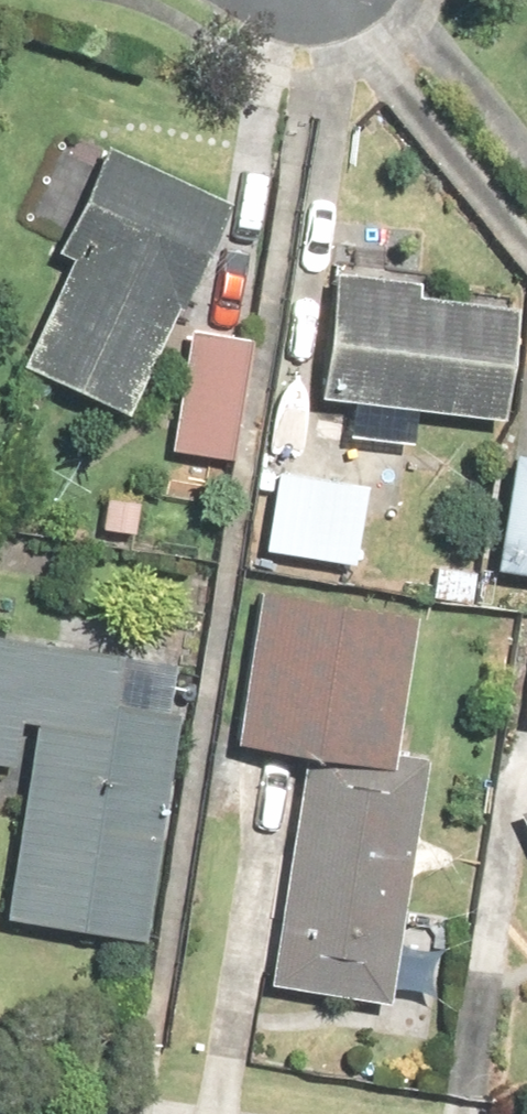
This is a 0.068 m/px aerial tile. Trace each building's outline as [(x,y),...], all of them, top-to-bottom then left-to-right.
[(222,191),(100,130),(43,246),(58,254),(11,350),(117,403),(222,191)] [(475,274),(323,264),(315,397),(495,409),(503,276),(475,274)] [(241,329),(177,321),(162,444),(226,452),(241,329)] [(496,447),(484,570),(526,574),(526,450),(496,447)] [(359,471),(266,457),(252,548),(345,562),(359,471)] [(407,607),(249,586),(228,744),(294,753),(265,977),(385,993),(418,740),(390,736),(407,607)] [(515,710),(526,711),(526,617),(523,616),(515,710)] [(10,759),(0,833),(0,913),(133,932),(167,690),(62,675),(69,628),(0,618),(0,757),(10,759)] [(504,804),(526,853),(526,793),(504,804)]
